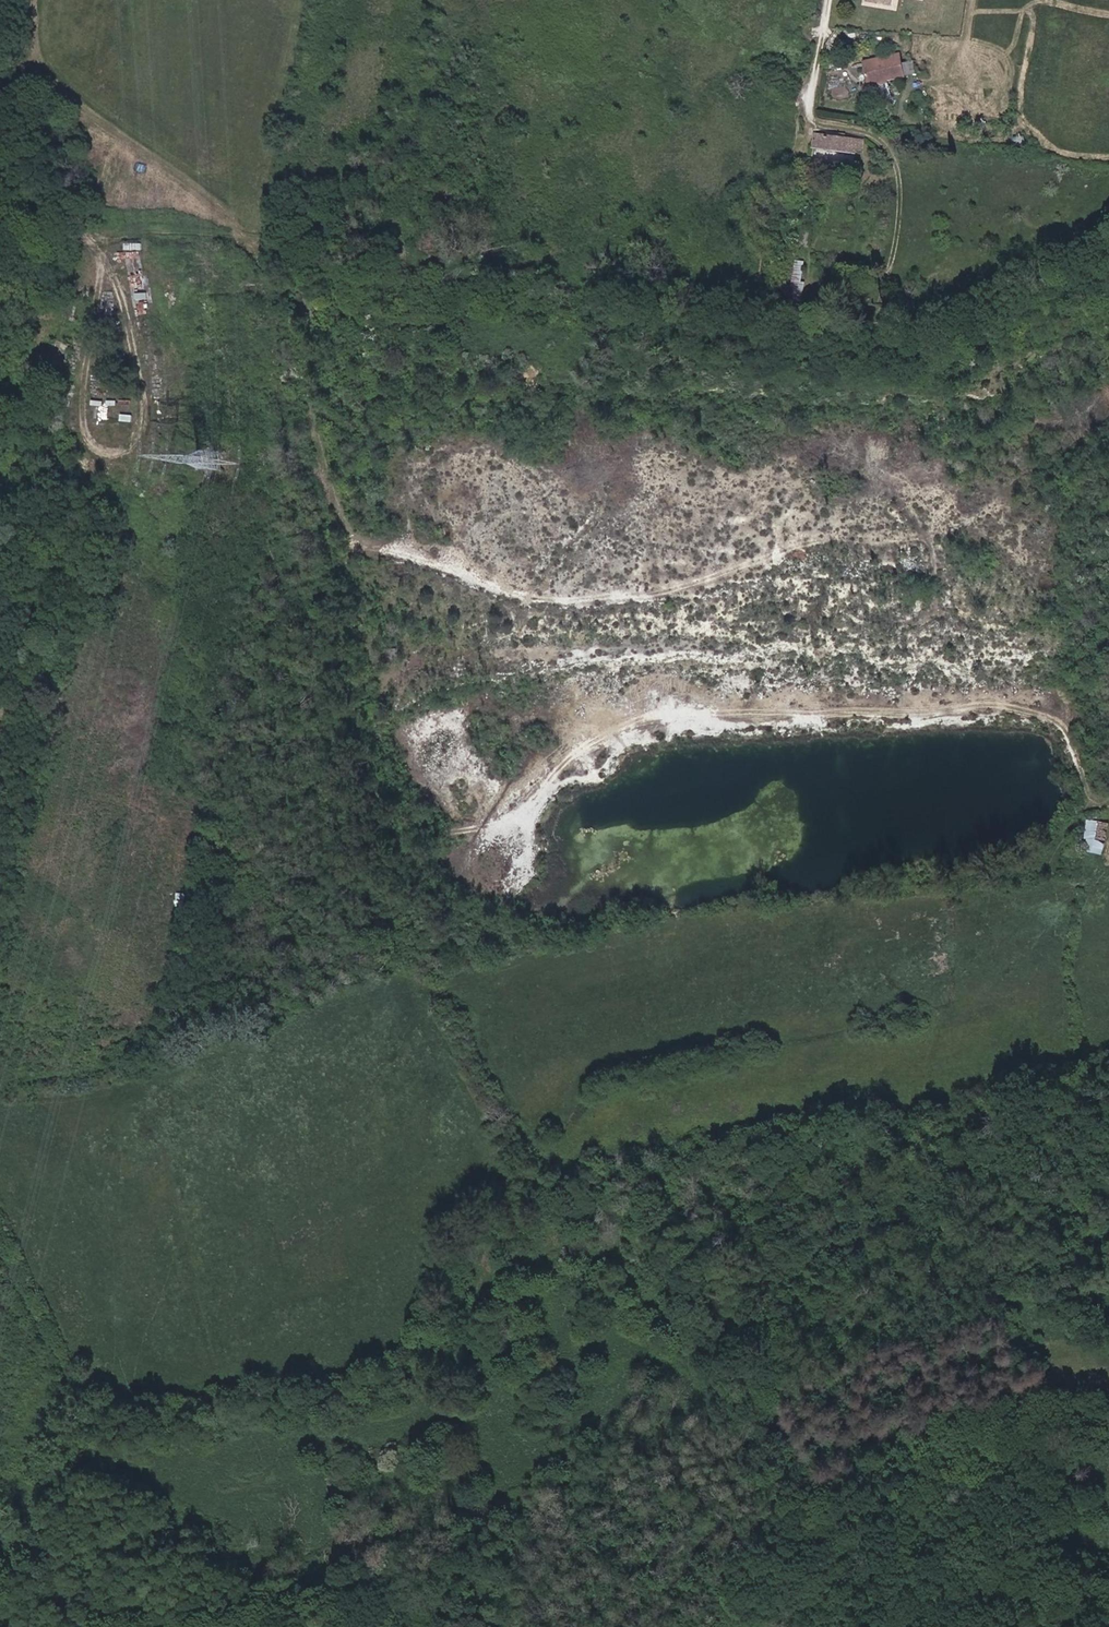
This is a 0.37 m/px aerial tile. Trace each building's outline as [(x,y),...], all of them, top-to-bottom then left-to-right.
[(918,12),(920,4),(904,1),(903,10),(918,12)] [(902,60),(898,38),(863,37),(866,57),(883,58),(883,60),(902,60)] [(852,147),(853,133),(813,129),(812,144),(852,147)] [(1108,829),(1108,821),(1093,817),(1086,849),(1103,853),(1108,829)]
